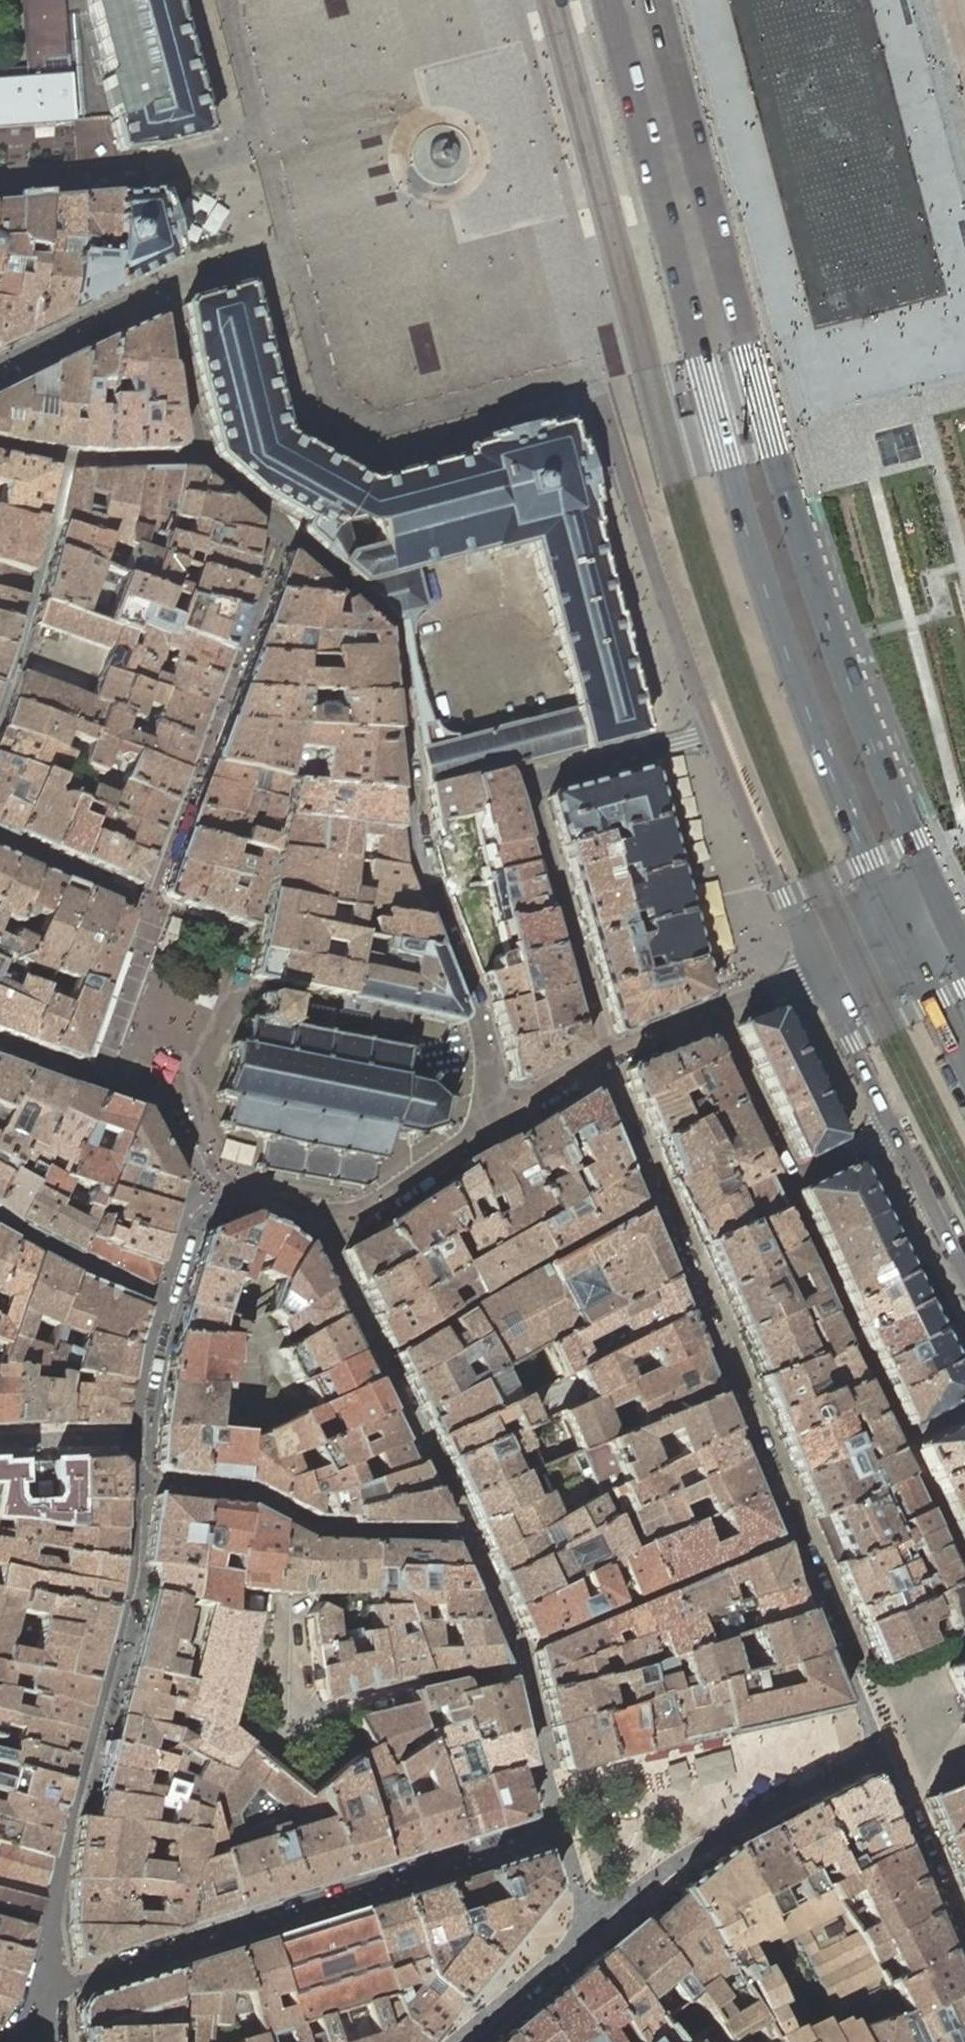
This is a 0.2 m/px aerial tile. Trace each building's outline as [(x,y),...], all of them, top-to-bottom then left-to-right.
[(42,78),(68,76),(66,58),(62,0),(19,0),(25,79),(42,78)] [(109,119),(112,119),(112,123),(110,124),(117,150),(119,150),(120,152),(133,150),(145,149),(146,150),(148,150),(148,151),(207,136),(206,134),(208,134),(173,0),(87,0),(86,2),(88,9),(106,81),(102,82),(111,117),(109,117),(109,119)] [(312,80),(349,115),(393,69),(357,34),(312,80)] [(72,122),(72,120),(68,76),(42,78),(25,79),(0,81),(0,127),(10,127),(72,122)] [(74,260),(68,314),(96,300),(113,291),(171,264),(170,261),(171,260),(171,258),(175,257),(160,197),(155,198),(155,196),(154,196),(153,193),(115,196),(112,245),(111,259),(94,258),(74,257),(74,260)] [(112,245),(115,196),(96,197),(77,199),(76,241),(75,244),(74,257),(94,258),(111,259),(112,245)] [(68,243),(75,244),(76,241),(77,199),(60,200),(43,202),(40,241),(55,242),(68,243)] [(40,241),(43,202),(29,202),(16,203),(14,241),(0,240),(0,261),(16,263),(19,263),(22,264),(38,266),(39,248),(40,241)] [(16,203),(1,205),(0,205),(0,240),(14,241),(16,203)] [(32,331),(68,314),(74,260),(74,257),(75,244),(68,243),(55,242),(40,241),(39,248),(38,266),(36,282),(38,282),(32,331)] [(32,331),(38,282),(36,282),(38,266),(22,264),(19,263),(16,263),(0,261),(0,347),(32,331)] [(305,536),(320,549),(368,482),(285,434),(247,288),(245,288),(245,286),(187,302),(187,304),(185,304),(185,306),(182,307),(191,363),(215,456),(259,494),(270,474),(291,486),(279,506),(306,522),(305,522),(305,523),(304,524),(304,525),(304,526),(303,526),(303,527),(303,528),(303,529),(303,530),(303,531),(303,532),(303,533),(304,534),(304,535),(305,535),(305,536)] [(156,317),(109,339),(108,367),(129,369),(129,374),(135,375),(135,365),(167,367),(160,320),(160,319),(160,318),(159,317),(158,317),(157,317),(156,317)] [(109,339),(82,353),(79,400),(93,401),(105,402),(106,399),(106,392),(107,383),(108,367),(109,339)] [(82,353),(51,368),(45,447),(76,450),(78,424),(78,409),(79,400),(82,353)] [(135,365),(135,375),(134,411),(174,409),(167,367),(135,365)] [(106,399),(105,402),(105,412),(102,453),(133,452),(134,411),(135,375),(129,374),(129,369),(108,367),(107,383),(106,392),(106,399)] [(1,392),(0,400),(0,440),(17,444),(18,444),(45,447),(51,368),(1,392)] [(78,424),(76,450),(91,451),(102,453),(105,412),(105,402),(93,401),(79,400),(78,409),(78,424)] [(134,411),(133,452),(174,451),(180,444),(174,409),(134,411)] [(401,621),(427,787),(465,778),(469,777),(470,780),(500,772),(500,771),(506,769),(506,770),(533,763),(533,762),(582,750),(583,751),(585,751),(641,736),(640,733),(641,733),(618,642),(620,641),(619,637),(620,635),(620,634),(619,634),(616,622),(617,622),(616,621),(616,620),(615,620),(614,615),(611,616),(588,529),(590,528),(590,527),(592,526),(586,506),(591,505),(575,445),(571,446),(565,426),(564,427),(563,425),(543,430),(542,425),(482,441),(483,445),(463,450),(464,452),(462,453),(463,458),(368,482),(320,549),(358,583),(395,616),(401,621)] [(40,525),(53,472),(53,471),(53,470),(52,469),(52,468),(51,468),(0,457),(0,487),(1,487),(0,490),(0,514),(40,525)] [(171,519),(176,497),(181,469),(139,471),(124,545),(131,547),(128,558),(121,577),(97,567),(79,617),(104,626),(112,629),(128,634),(131,627),(135,629),(163,640),(165,641),(169,633),(224,654),(232,631),(239,613),(181,599),(165,594),(145,587),(156,557),(163,536),(167,536),(171,519)] [(181,469),(176,497),(225,501),(227,498),(197,471),(181,469)] [(124,545),(139,471),(90,473),(73,474),(61,523),(62,524),(95,535),(107,539),(97,567),(121,577),(128,558),(113,553),(117,542),(124,545)] [(259,494),(279,506),(291,486),(270,474),(259,494)] [(225,501),(176,497),(171,519),(187,523),(185,534),(180,533),(179,539),(183,541),(197,545),(201,526),(214,529),(254,538),(255,522),(227,498),(225,501)] [(27,574),(40,525),(0,514),(0,566),(27,574)] [(55,550),(97,567),(107,539),(95,535),(62,524),(55,550)] [(250,563),(254,538),(214,529),(201,526),(197,545),(196,548),(250,563)] [(179,539),(167,536),(163,536),(156,557),(174,563),(179,551),(194,556),(190,568),(247,587),(249,574),(250,563),(196,548),(197,545),(183,541),(179,539)] [(41,603),(79,617),(97,567),(55,550),(41,603)] [(341,604),(344,603),(337,597),(292,556),(287,554),(286,555),(279,572),(272,592),(329,600),(334,600),(341,604)] [(247,591),(247,587),(190,568),(174,563),(156,557),(145,587),(165,594),(181,599),(239,613),(242,603),(247,591)] [(21,598),(27,574),(0,566),(0,593),(21,598)] [(365,650),(382,649),(381,635),(344,603),(341,604),(334,600),(329,600),(272,592),(259,628),(305,634),(335,636),(365,637),(365,650)] [(14,624),(21,598),(0,593),(0,621),(14,624)] [(41,603),(39,603),(18,674),(10,703),(82,730),(92,734),(102,708),(112,712),(124,681),(145,689),(204,710),(214,682),(166,665),(163,664),(161,669),(166,671),(162,681),(150,677),(154,666),(121,654),(128,634),(112,629),(104,626),(79,617),(41,603)] [(8,649),(14,624),(0,621),(0,647),(8,649)] [(214,682),(224,654),(169,633),(165,641),(163,640),(135,629),(131,627),(128,634),(121,654),(154,666),(161,669),(163,664),(166,665),(214,682)] [(254,640),(249,654),(297,658),(328,659),(328,653),(365,650),(365,637),(335,636),(305,634),(259,628),(254,640)] [(8,649),(0,647),(0,672),(8,649)] [(249,654),(236,690),(298,692),(329,694),(387,695),(382,649),(365,650),(328,653),(328,659),(297,658),(249,654)] [(124,681),(112,712),(124,717),(134,721),(146,726),(192,744),(204,710),(145,689),(124,681)] [(236,690),(225,721),(266,726),(299,728),(328,729),(391,732),(387,695),(329,694),(298,692),(236,690)] [(10,703),(2,728),(53,748),(58,751),(61,752),(67,737),(78,741),(82,730),(10,703)] [(102,708),(92,734),(91,738),(181,773),(186,759),(192,744),(146,726),(134,721),(124,717),(112,712),(102,708)] [(225,721),(210,763),(283,779),(288,750),(323,753),(318,784),(398,792),(391,732),(328,729),(299,728),(266,726),(225,721)] [(40,774),(42,774),(50,756),(50,755),(55,757),(55,759),(54,761),(55,763),(64,766),(65,762),(69,755),(61,752),(58,751),(53,748),(2,728),(1,728),(0,730),(0,759),(16,765),(40,774)] [(118,783),(169,804),(174,790),(181,773),(91,738),(92,734),(82,730),(78,741),(88,745),(83,761),(80,767),(98,775),(101,776),(118,783)] [(64,766),(79,772),(80,767),(83,761),(69,755),(65,762),(64,766)] [(16,765),(0,759),(0,802),(1,800),(8,783),(16,765)] [(206,772),(203,781),(242,791),(278,803),(279,797),(283,779),(210,763),(206,772)] [(17,835),(15,834),(40,774),(16,765),(8,783),(1,800),(0,802),(0,831),(15,838),(17,835)] [(90,807),(97,810),(107,814),(158,835),(169,804),(118,783),(101,776),(98,775),(80,767),(79,772),(74,786),(69,798),(82,803),(90,807)] [(588,812),(554,822),(561,846),(601,835),(662,819),(651,774),(649,768),(582,785),(588,812)] [(500,772),(470,780),(478,809),(474,810),(475,815),(478,829),(482,829),(486,849),(522,840),(504,777),(500,772)] [(49,849),(69,798),(74,786),(59,781),(42,774),(40,774),(15,834),(17,835),(49,849)] [(465,778),(427,787),(433,823),(475,815),(474,810),(478,809),(470,780),(469,777),(465,778)] [(232,817),(272,831),(278,803),(242,791),(203,781),(194,807),(232,817)] [(318,784),(296,782),(291,799),(288,816),(351,824),(378,827),(401,829),(398,792),(318,784)] [(547,798),(554,822),(588,812),(582,785),(549,794),(547,798)] [(91,822),(97,810),(90,807),(82,803),(69,798),(49,849),(78,861),(90,836),(86,834),(91,822)] [(190,817),(185,831),(232,845),(235,847),(250,851),(266,857),(270,841),(272,831),(232,817),(194,807),(190,817)] [(107,814),(97,810),(91,822),(86,834),(90,836),(98,839),(120,849),(148,860),(153,847),(158,835),(107,814)] [(351,824),(288,816),(280,849),(354,860),(357,839),(376,840),(373,863),(405,866),(401,829),(378,827),(351,824)] [(674,866),(662,819),(601,835),(608,859),(614,880),(674,866)] [(173,864),(198,872),(242,881),(246,865),(250,851),(235,847),(232,845),(185,831),(173,864)] [(601,835),(561,846),(567,869),(608,859),(601,835)] [(98,839),(90,836),(78,861),(111,875),(116,865),(114,865),(120,849),(98,839)] [(530,864),(522,840),(486,849),(491,874),(530,864)] [(140,883),(148,860),(120,849),(114,865),(116,865),(111,875),(136,886),(137,886),(138,885),(138,886),(139,885),(139,884),(140,884),(140,883)] [(354,860),(280,849),(270,893),(324,902),(361,909),(363,909),(365,893),(349,891),(354,860)] [(242,881),(230,922),(248,928),(266,857),(250,851),(246,865),(242,881)] [(12,860),(0,855),(0,886),(12,860)] [(608,859),(567,869),(587,938),(627,927),(619,900),(614,880),(608,859)] [(12,860),(0,886),(0,916),(15,922),(18,914),(21,906),(37,871),(12,860)] [(425,918),(405,866),(373,863),(370,863),(365,893),(363,909),(383,912),(425,918)] [(165,898),(186,906),(198,872),(173,864),(163,894),(163,895),(163,896),(164,897),(164,898),(165,898)] [(493,882),(502,923),(544,913),(530,864),(491,874),(493,882)] [(679,885),(674,866),(614,880),(619,900),(679,885)] [(61,881),(37,871),(21,906),(18,914),(19,915),(19,916),(20,917),(21,918),(22,918),(22,919),(23,919),(24,919),(25,919),(26,919),(27,919),(28,919),(29,919),(30,918),(31,917),(31,916),(32,916),(32,915),(32,914),(32,912),(32,911),(45,916),(34,942),(10,932),(7,940),(1,953),(24,964),(18,979),(23,981),(29,966),(42,971),(36,986),(43,988),(45,989),(45,986),(50,974),(59,953),(86,892),(87,892),(88,891),(61,881)] [(198,872),(186,906),(230,922),(242,881),(198,872)] [(679,885),(619,900),(627,927),(686,912),(679,885)] [(115,904),(87,892),(86,892),(59,953),(50,974),(45,986),(70,995),(75,983),(79,984),(113,906),(114,907),(115,904)] [(324,902),(270,893),(261,933),(257,949),(312,961),(351,969),(355,952),(358,937),(356,937),(361,909),(324,902)] [(129,914),(114,907),(113,906),(79,984),(102,990),(129,914)] [(437,949),(425,918),(383,912),(381,924),(370,923),(371,939),(382,941),(437,949)] [(627,927),(587,938),(600,984),(698,959),(686,912),(627,927)] [(508,953),(510,959),(554,948),(544,913),(502,923),(508,953)] [(7,940),(10,932),(15,922),(0,916),(0,937),(7,940)] [(455,996),(437,949),(382,941),(380,953),(379,957),(355,952),(351,969),(354,970),(346,998),(411,1013),(455,1024),(459,1022),(461,1019),(462,1015),(455,996)] [(519,999),(565,987),(554,948),(510,959),(519,999)] [(312,961),(257,949),(251,978),(265,981),(291,986),(344,996),(344,998),(346,998),(354,970),(351,969),(312,961)] [(24,1041),(36,1009),(41,994),(43,988),(36,986),(23,981),(18,979),(24,964),(1,953),(0,952),(0,1032),(24,1041)] [(492,1003),(492,1005),(519,999),(510,959),(508,953),(496,956),(495,956),(494,957),(493,957),(493,958),(492,959),(492,960),(491,961),(491,962),(491,963),(492,964),(493,972),(483,974),(494,1003),(492,1003)] [(698,959),(600,984),(605,1001),(614,1031),(618,1033),(662,1016),(705,999),(708,995),(698,959)] [(75,983),(70,995),(66,1003),(48,1049),(77,1060),(102,990),(79,984),(75,983)] [(70,995),(45,986),(45,989),(43,988),(41,994),(36,1009),(24,1041),(48,1049),(66,1003),(70,995)] [(492,1005),(503,1042),(527,1036),(528,1038),(547,1033),(576,1024),(570,1006),(565,987),(519,999),(492,1005)] [(405,1045),(411,1013),(346,998),(344,998),(341,1012),(289,1002),(290,998),(288,998),(284,997),(283,1001),(268,997),(269,994),(263,993),(262,996),(259,996),(258,1001),(261,1002),(258,1018),(250,1016),(249,1019),(248,1019),(247,1021),(244,1019),(242,1024),(246,1025),(241,1044),(237,1043),(237,1042),(233,1041),(232,1045),(231,1045),(230,1049),(231,1050),(230,1053),(231,1059),(226,1082),(221,1089),(220,1092),(217,1092),(216,1096),(219,1097),(217,1101),(222,1102),(227,1103),(224,1122),(220,1122),(219,1126),(222,1127),(222,1128),(223,1129),(223,1132),(228,1134),(233,1131),(234,1133),(238,1132),(254,1135),(257,1138),(259,1137),(263,1138),(262,1142),(265,1142),(261,1164),(257,1163),(256,1168),(260,1168),(259,1173),(357,1190),(365,1189),(373,1183),(375,1180),(378,1162),(379,1162),(385,1141),(390,1138),(392,1138),(392,1136),(408,1138),(407,1142),(409,1145),(415,1145),(414,1138),(418,1133),(429,1130),(434,1131),(441,1135),(445,1130),(437,1124),(441,1104),(451,1102),(449,1095),(439,1098),(425,1085),(430,1075),(424,1072),(423,1074),(408,1071),(411,1058),(413,1058),(414,1052),(409,1050),(405,1045)] [(759,1072),(798,1052),(778,1011),(776,1010),(774,1010),(739,1024),(737,1027),(759,1072)] [(547,1033),(556,1063),(569,1057),(583,1050),(579,1037),(576,1024),(547,1033)] [(527,1036),(503,1042),(510,1080),(516,1080),(521,1080),(538,1072),(556,1063),(547,1033),(528,1038),(527,1036)] [(630,1087),(634,1102),(651,1095),(649,1091),(682,1075),(716,1058),(707,1039),(703,1037),(665,1053),(627,1067),(625,1072),(630,1087)] [(820,1097),(798,1052),(759,1072),(780,1116),(820,1097)] [(703,1117),(738,1102),(716,1058),(682,1075),(703,1117)] [(0,1062),(0,1127),(7,1112),(25,1071),(0,1062)] [(25,1071),(7,1112),(0,1127),(0,1159),(11,1165),(14,1167),(17,1160),(26,1143),(39,1149),(55,1113),(67,1086),(25,1071)] [(649,1121),(656,1141),(703,1117),(682,1075),(649,1091),(651,1095),(634,1102),(636,1104),(641,1102),(649,1121)] [(101,1098),(67,1086),(55,1113),(39,1149),(26,1143),(17,1160),(41,1172),(42,1169),(47,1156),(61,1161),(55,1175),(65,1178),(85,1126),(87,1126),(101,1098)] [(566,1105),(547,1118),(557,1140),(566,1135),(571,1146),(605,1128),(598,1111),(591,1094),(586,1093),(566,1105)] [(840,1138),(820,1097),(780,1116),(800,1158),(803,1159),(839,1142),(840,1138)] [(134,1109),(101,1098),(87,1126),(85,1126),(65,1178),(55,1175),(42,1169),(41,1172),(32,1189),(57,1202),(61,1196),(72,1181),(91,1187),(88,1195),(84,1203),(97,1208),(104,1191),(115,1167),(113,1167),(134,1109)] [(712,1159),(729,1194),(765,1177),(770,1175),(771,1175),(771,1174),(771,1173),(771,1172),(738,1102),(703,1117),(656,1141),(665,1159),(673,1179),(712,1159)] [(141,1111),(134,1109),(113,1167),(115,1167),(177,1186),(178,1181),(141,1111)] [(557,1140),(547,1118),(530,1128),(514,1139),(552,1214),(582,1197),(571,1173),(557,1140)] [(614,1151),(605,1128),(571,1146),(569,1147),(580,1167),(571,1173),(582,1197),(623,1173),(614,1151)] [(552,1214),(514,1139),(513,1136),(501,1142),(489,1149),(526,1228),(552,1214)] [(526,1228),(489,1149),(476,1156),(464,1163),(481,1197),(483,1203),(489,1214),(491,1219),(502,1241),(526,1228)] [(42,1169),(55,1175),(61,1161),(47,1156),(42,1169)] [(11,1165),(0,1159),(0,1186),(11,1165)] [(733,1201),(729,1194),(712,1159),(673,1179),(672,1179),(681,1199),(691,1218),(690,1219),(690,1220),(733,1201)] [(17,1160),(14,1167),(11,1165),(0,1186),(0,1211),(17,1223),(30,1195),(32,1189),(41,1172),(17,1160)] [(470,1260),(480,1254),(502,1241),(491,1219),(489,1214),(473,1222),(464,1205),(481,1197),(464,1163),(461,1164),(466,1171),(454,1179),(442,1187),(459,1231),(470,1260)] [(827,1210),(866,1190),(854,1165),(853,1164),(852,1164),(798,1191),(797,1193),(815,1231),(833,1222),(827,1210)] [(177,1186),(115,1167),(104,1191),(171,1208),(177,1186)] [(629,1188),(623,1173),(582,1197),(552,1214),(526,1228),(502,1241),(480,1254),(496,1284),(565,1243),(635,1203),(629,1188)] [(765,1177),(729,1194),(733,1201),(746,1227),(763,1261),(773,1256),(797,1245),(781,1210),(765,1177)] [(459,1231),(442,1187),(413,1206),(384,1225),(400,1251),(402,1250),(406,1259),(409,1257),(422,1250),(442,1239),(459,1231)] [(57,1202),(32,1189),(30,1195),(17,1223),(79,1256),(81,1252),(80,1252),(85,1238),(90,1226),(93,1218),(97,1208),(84,1203),(78,1201),(61,1196),(57,1202)] [(878,1212),(866,1190),(827,1210),(833,1222),(815,1231),(820,1243),(878,1212)] [(171,1208),(104,1191),(97,1208),(93,1218),(90,1226),(85,1238),(97,1242),(104,1222),(162,1239),(171,1208)] [(78,1201),(84,1203),(88,1195),(82,1193),(78,1201)] [(746,1227),(733,1201),(690,1220),(696,1233),(701,1245),(703,1244),(703,1245),(746,1227)] [(506,1287),(466,1310),(481,1337),(500,1371),(540,1349),(544,1347),(577,1329),(667,1281),(653,1246),(639,1212),(553,1261),(543,1267),(506,1287)] [(892,1241),(878,1212),(820,1243),(835,1273),(892,1241)] [(205,1232),(203,1240),(243,1251),(255,1218),(248,1215),(205,1232)] [(243,1251),(233,1279),(235,1280),(236,1278),(246,1282),(255,1258),(262,1261),(265,1262),(262,1274),(279,1281),(284,1274),(291,1262),(303,1245),(283,1229),(281,1228),(270,1223),(255,1218),(243,1251)] [(155,1265),(162,1239),(104,1222),(97,1242),(111,1246),(111,1250),(155,1265)] [(400,1251),(384,1225),(382,1227),(381,1225),(363,1238),(344,1250),(344,1252),(360,1284),(360,1283),(406,1259),(402,1250),(400,1251)] [(712,1267),(722,1289),(767,1269),(763,1261),(746,1227),(703,1245),(712,1267)] [(0,1237),(0,1272),(9,1243),(0,1237)] [(97,1242),(85,1238),(80,1252),(81,1252),(146,1285),(150,1284),(155,1265),(111,1250),(111,1246),(97,1242)] [(375,1315),(375,1316),(425,1287),(438,1279),(457,1268),(442,1239),(422,1250),(409,1257),(406,1259),(360,1283),(376,1314),(375,1315)] [(203,1240),(195,1267),(233,1279),(243,1251),(203,1240)] [(908,1273),(892,1241),(835,1273),(849,1302),(908,1273)] [(9,1243),(0,1272),(0,1291),(6,1293),(0,1314),(0,1340),(6,1343),(16,1312),(35,1257),(9,1243)] [(314,1268),(303,1245),(291,1262),(284,1274),(279,1281),(270,1306),(269,1313),(277,1319),(280,1320),(325,1289),(314,1268)] [(767,1269),(788,1312),(790,1316),(796,1328),(807,1323),(829,1313),(797,1245),(773,1256),(763,1261),(767,1269)] [(478,1294),(496,1284),(480,1254),(470,1260),(462,1265),(457,1268),(438,1279),(425,1287),(375,1316),(391,1348),(455,1308),(467,1301),(478,1294)] [(35,1257),(16,1312),(6,1343),(0,1361),(0,1367),(13,1368),(36,1372),(43,1353),(20,1346),(28,1321),(51,1329),(60,1303),(71,1276),(35,1257)] [(195,1267),(184,1306),(221,1314),(226,1298),(233,1279),(195,1267)] [(731,1311),(741,1333),(788,1312),(767,1269),(722,1289),(731,1311)] [(922,1301),(908,1273),(849,1302),(863,1333),(922,1301)] [(146,1306),(71,1276),(60,1303),(51,1329),(45,1349),(54,1351),(61,1333),(82,1338),(132,1348),(146,1306)] [(674,1298),(667,1281),(577,1329),(544,1347),(560,1378),(564,1376),(681,1315),(674,1298)] [(339,1319),(325,1289),(280,1320),(282,1323),(283,1326),(298,1316),(308,1334),(308,1335),(339,1319)] [(937,1331),(922,1301),(863,1333),(876,1362),(937,1331)] [(230,1338),(240,1339),(241,1336),(243,1329),(237,1325),(240,1320),(222,1315),(221,1314),(184,1306),(176,1335),(212,1337),(230,1338)] [(443,1343),(436,1329),(396,1353),(395,1355),(407,1379),(449,1354),(468,1344),(481,1337),(466,1310),(450,1320),(458,1334),(443,1343)] [(748,1357),(757,1380),(811,1357),(796,1328),(790,1316),(788,1312),(741,1333),(738,1334),(748,1357)] [(807,1323),(796,1328),(811,1357),(814,1363),(846,1348),(829,1313),(807,1323)] [(689,1333),(681,1315),(564,1376),(577,1405),(626,1383),(617,1364),(644,1351),(653,1371),(696,1351),(689,1333)] [(296,1382),(301,1379),(357,1355),(339,1319),(308,1335),(307,1336),(293,1344),(280,1351),(296,1382)] [(45,1349),(51,1329),(28,1321),(20,1346),(43,1353),(45,1349)] [(945,1346),(937,1331),(876,1362),(884,1376),(945,1346)] [(78,1350),(82,1338),(61,1333),(54,1351),(65,1354),(66,1354),(66,1353),(67,1353),(67,1352),(68,1352),(68,1351),(69,1351),(69,1350),(70,1350),(71,1350),(72,1350),(73,1349),(74,1349),(75,1349),(76,1349),(76,1350),(77,1350),(78,1350)] [(176,1335),(170,1360),(197,1361),(210,1362),(224,1363),(238,1364),(238,1362),(238,1351),(232,1347),(233,1340),(245,1340),(245,1339),(240,1339),(230,1338),(212,1337),(176,1335)] [(449,1354),(407,1379),(422,1410),(472,1385),(500,1371),(481,1337),(468,1344),(449,1354)] [(127,1382),(132,1348),(82,1338),(78,1350),(76,1357),(66,1354),(65,1354),(62,1365),(72,1367),(70,1372),(87,1375),(127,1382)] [(952,1361),(945,1346),(884,1376),(891,1392),(952,1361)] [(819,1373),(827,1391),(831,1397),(840,1393),(862,1382),(846,1348),(814,1363),(819,1373)] [(54,1351),(45,1349),(43,1353),(36,1372),(64,1377),(66,1378),(68,1372),(70,1372),(72,1367),(62,1365),(50,1362),(54,1351)] [(65,1354),(54,1351),(50,1362),(62,1365),(65,1354)] [(705,1374),(696,1351),(653,1371),(626,1383),(577,1405),(560,1412),(578,1453),(604,1442),(715,1397),(705,1374)] [(626,1383),(653,1371),(644,1351),(617,1364),(626,1383)] [(333,1400),(370,1382),(357,1355),(301,1379),(315,1407),(333,1400)] [(765,1397),(772,1415),(799,1403),(794,1391),(811,1384),(815,1376),(819,1373),(814,1363),(811,1357),(757,1380),(765,1397)] [(170,1360),(166,1384),(217,1385),(238,1386),(238,1383),(226,1383),(227,1366),(238,1367),(238,1364),(224,1363),(210,1362),(197,1361),(170,1360)] [(952,1361),(891,1392),(906,1425),(909,1426),(964,1398),(964,1387),(952,1361)] [(0,1367),(0,1425),(10,1425),(13,1368),(0,1367)] [(35,1424),(36,1372),(13,1368),(10,1425),(35,1424)] [(64,1377),(36,1372),(35,1424),(60,1423),(63,1399),(61,1398),(63,1383),(64,1377)] [(120,1425),(127,1382),(87,1375),(86,1386),(63,1383),(61,1398),(63,1399),(60,1423),(60,1425),(120,1425)] [(311,1446),(385,1413),(370,1382),(333,1400),(315,1407),(297,1415),(303,1429),(311,1446)] [(840,1393),(831,1397),(836,1409),(837,1412),(841,1419),(846,1431),(856,1427),(878,1416),(862,1382),(840,1393)] [(159,1426),(201,1430),(215,1431),(215,1428),(217,1385),(166,1384),(159,1426)] [(217,1385),(215,1428),(219,1389),(238,1390),(238,1386),(217,1385)] [(472,1385),(422,1410),(428,1423),(478,1398),(472,1385)] [(515,1401),(509,1391),(486,1403),(483,1396),(478,1398),(428,1423),(437,1439),(515,1401)] [(799,1403),(772,1415),(777,1427),(782,1438),(837,1412),(836,1409),(831,1397),(827,1391),(799,1403)] [(722,1414),(715,1397),(604,1442),(613,1463),(623,1486),(654,1470),(642,1443),(668,1433),(678,1457),(729,1431),(722,1414)] [(531,1425),(518,1399),(515,1401),(437,1439),(447,1462),(495,1441),(514,1432),(522,1429),(531,1425)] [(837,1412),(782,1438),(790,1457),(798,1477),(854,1449),(853,1445),(846,1431),(841,1419),(837,1412)] [(288,1437),(303,1429),(297,1415),(296,1413),(294,1414),(292,1415),(293,1417),(280,1423),(262,1433),(262,1436),(263,1441),(288,1437)] [(359,1461),(401,1444),(385,1413),(311,1446),(312,1447),(322,1468),(325,1475),(359,1461)] [(856,1427),(846,1431),(853,1445),(854,1449),(857,1455),(862,1466),(871,1461),(894,1450),(878,1416),(856,1427)] [(964,1446),(964,1423),(919,1446),(918,1449),(926,1465),(964,1446)] [(162,1472),(199,1477),(201,1430),(159,1426),(156,1467),(162,1472)] [(201,1430),(199,1477),(243,1481),(245,1440),(262,1436),(262,1433),(215,1428),(215,1431),(201,1430)] [(245,1440),(243,1481),(252,1483),(297,1507),(298,1495),(309,1495),(306,1487),(303,1474),(298,1475),(291,1455),(312,1447),(311,1446),(303,1429),(288,1437),(263,1441),(262,1436),(245,1440)] [(530,1450),(522,1429),(514,1432),(495,1441),(447,1462),(463,1497),(517,1476),(509,1458),(530,1450)] [(734,1445),(729,1431),(678,1457),(654,1470),(623,1486),(610,1492),(621,1516),(671,1493),(694,1482),(740,1459),(734,1445)] [(642,1443),(654,1470),(678,1457),(668,1433),(642,1443)] [(567,1458),(566,1456),(537,1468),(517,1476),(463,1497),(476,1526),(489,1554),(499,1576),(609,1522),(613,1520),(621,1516),(610,1492),(623,1486),(613,1463),(604,1442),(578,1453),(567,1458)] [(300,1509),(316,1517),(315,1496),(325,1495),(334,1494),(418,1466),(417,1465),(412,1467),(401,1444),(359,1461),(325,1475),(326,1477),(306,1487),(309,1495),(298,1495),(297,1507),(300,1509)] [(926,1465),(934,1482),(964,1466),(964,1446),(926,1465)] [(854,1449),(798,1477),(806,1497),(815,1518),(824,1514),(865,1495),(876,1490),(877,1490),(884,1486),(886,1485),(906,1476),(894,1450),(871,1461),(862,1466),(857,1455),(854,1449)] [(114,1459),(76,1461),(78,1480),(77,1503),(121,1503),(121,1465),(114,1459)] [(748,1477),(740,1459),(694,1482),(671,1493),(621,1516),(613,1520),(628,1552),(639,1547),(684,1529),(674,1508),(700,1495),(710,1517),(719,1512),(755,1495),(748,1477)] [(8,1521),(17,1522),(37,1524),(37,1525),(61,1529),(77,1529),(77,1503),(78,1480),(76,1461),(51,1462),(19,1464),(0,1465),(0,1521),(8,1521)] [(350,1524),(356,1524),(351,1510),(367,1506),(378,1503),(431,1490),(430,1489),(429,1489),(418,1466),(334,1494),(325,1495),(315,1496),(316,1517),(329,1518),(345,1519),(348,1522),(350,1524)] [(934,1482),(940,1496),(964,1485),(964,1466),(934,1482)] [(303,1474),(306,1487),(326,1477),(325,1475),(322,1468),(303,1474)] [(598,1498),(599,1498),(588,1475),(558,1489),(543,1496),(554,1521),(598,1498)] [(902,1522),(923,1512),(906,1476),(886,1485),(902,1522)] [(940,1496),(948,1512),(955,1527),(964,1522),(964,1485),(940,1496)] [(825,1542),(835,1565),(844,1562),(898,1541),(891,1526),(879,1499),(880,1498),(881,1498),(881,1497),(882,1497),(882,1496),(883,1496),(883,1495),(884,1494),(884,1493),(884,1492),(885,1491),(885,1490),(885,1489),(884,1488),(884,1487),(884,1486),(877,1490),(876,1490),(865,1495),(824,1514),(815,1518),(825,1542)] [(351,1510),(356,1524),(365,1524),(374,1524),(449,1524),(432,1489),(431,1490),(378,1503),(367,1506),(351,1510)] [(763,1516),(755,1495),(719,1512),(710,1517),(694,1524),(684,1529),(639,1547),(654,1586),(772,1536),(763,1516)] [(155,1496),(145,1564),(194,1573),(205,1502),(155,1496)] [(209,1605),(208,1608),(230,1614),(231,1588),(233,1574),(216,1571),(219,1554),(236,1557),(246,1508),(244,1506),(205,1502),(194,1573),(188,1600),(209,1605)] [(121,1503),(77,1503),(77,1529),(121,1531),(121,1503)] [(266,1592),(266,1604),(272,1569),(278,1525),(246,1508),(236,1557),(233,1574),(231,1588),(266,1592)] [(891,1526),(898,1541),(900,1545),(910,1540),(932,1530),(923,1512),(902,1522),(891,1526)] [(609,1522),(499,1576),(513,1607),(568,1582),(580,1576),(600,1566),(615,1559),(628,1552),(613,1520),(609,1522)] [(8,1521),(0,1521),(0,1542),(5,1542),(8,1521)] [(121,1531),(77,1529),(61,1529),(60,1538),(36,1534),(37,1525),(37,1524),(17,1522),(8,1521),(5,1542),(30,1546),(36,1547),(62,1551),(91,1556),(120,1558),(121,1531)] [(955,1527),(962,1542),(964,1541),(964,1522),(955,1527)] [(306,1608),(309,1541),(302,1538),(278,1525),(272,1569),(266,1604),(288,1606),(306,1608)] [(919,1559),(940,1548),(932,1530),(910,1540),(900,1545),(902,1549),(904,1554),(906,1557),(908,1563),(919,1559)] [(369,1594),(371,1608),(401,1608),(396,1595),(395,1592),(393,1592),(391,1588),(389,1588),(384,1569),(370,1569),(371,1544),(309,1541),(306,1608),(320,1595),(331,1595),(369,1594)] [(853,1608),(917,1584),(915,1581),(908,1563),(906,1557),(898,1561),(894,1552),(902,1549),(900,1545),(898,1541),(844,1562),(835,1565),(844,1587),(853,1608)] [(5,1542),(0,1542),(0,1568),(26,1573),(116,1587),(120,1558),(91,1556),(62,1551),(36,1547),(30,1546),(5,1542)] [(384,1569),(459,1570),(448,1546),(371,1544),(370,1569),(384,1569)] [(568,1582),(513,1607),(528,1640),(572,1621),(616,1603),(631,1596),(654,1586),(639,1547),(628,1552),(615,1559),(600,1566),(580,1576),(588,1595),(575,1600),(568,1582)] [(778,1548),(666,1595),(676,1623),(728,1604),(792,1587),(791,1585),(789,1586),(783,1567),(778,1548)] [(917,1584),(924,1599),(957,1583),(940,1548),(919,1559),(908,1563),(915,1581),(917,1584)] [(154,1566),(150,1592),(187,1600),(188,1600),(194,1573),(145,1564),(145,1565),(149,1565),(154,1566)] [(116,1587),(26,1573),(0,1568),(0,1591),(20,1594),(34,1597),(36,1588),(60,1591),(59,1601),(111,1610),(116,1587)] [(395,1592),(396,1595),(469,1593),(459,1570),(384,1569),(389,1588),(391,1588),(393,1592),(395,1592)] [(924,1599),(928,1610),(933,1621),(940,1636),(950,1631),(961,1626),(964,1624),(964,1601),(957,1583),(924,1599)] [(860,1626),(924,1599),(917,1584),(853,1608),(856,1617),(860,1626)] [(633,1617),(641,1637),(647,1656),(649,1664),(662,1660),(692,1650),(703,1647),(718,1642),(720,1641),(735,1636),(751,1632),(753,1631),(803,1615),(798,1601),(792,1587),(728,1604),(676,1623),(666,1595),(649,1603),(628,1611),(633,1617)] [(34,1597),(59,1601),(60,1591),(36,1588),(34,1597)] [(1,1665),(5,1649),(10,1631),(20,1594),(0,1591),(0,1665),(1,1665)] [(150,1592),(131,1670),(176,1680),(184,1651),(183,1650),(176,1642),(187,1600),(150,1592)] [(408,1625),(482,1621),(469,1593),(396,1595),(401,1608),(408,1625)] [(102,1647),(111,1610),(59,1601),(34,1597),(20,1594),(10,1631),(19,1632),(37,1635),(102,1647)] [(318,1605),(320,1595),(306,1608),(310,1616),(318,1605)] [(318,1605),(333,1612),(331,1595),(320,1595),(318,1605)] [(928,1610),(924,1599),(860,1626),(868,1646),(877,1666),(926,1645),(939,1640),(941,1638),(940,1636),(933,1621),(928,1610)] [(374,1683),(385,1681),(374,1632),(359,1634),(364,1655),(344,1658),(341,1637),(336,1638),(333,1612),(318,1605),(310,1616),(303,1627),(304,1633),(308,1661),(311,1682),(318,1714),(325,1701),(374,1683)] [(227,1773),(242,1760),(221,1743),(243,1656),(250,1629),(230,1614),(208,1608),(190,1683),(184,1705),(181,1716),(195,1721),(190,1739),(176,1732),(174,1731),(171,1745),(184,1752),(187,1754),(203,1762),(227,1773)] [(359,1634),(374,1632),(368,1608),(333,1612),(336,1638),(341,1637),(359,1634)] [(385,1681),(427,1673),(408,1625),(401,1608),(371,1608),(368,1608),(374,1632),(385,1681)] [(606,1636),(610,1648),(641,1637),(633,1617),(628,1611),(600,1623),(590,1627),(596,1641),(606,1636)] [(703,1647),(692,1650),(697,1667),(706,1664),(711,1682),(725,1679),(730,1678),(735,1677),(753,1673),(762,1671),(781,1667),(803,1662),(819,1654),(811,1635),(803,1615),(753,1631),(751,1632),(735,1636),(720,1641),(718,1642),(703,1647)] [(408,1625),(427,1673),(503,1664),(483,1620),(482,1621),(408,1625)] [(533,1651),(538,1673),(610,1648),(606,1636),(596,1641),(590,1627),(533,1651)] [(92,1684),(102,1647),(37,1635),(28,1671),(92,1684)] [(610,1648),(538,1673),(542,1692),(597,1679),(612,1676),(629,1671),(642,1667),(649,1664),(647,1656),(641,1637),(610,1648)] [(692,1650),(662,1660),(672,1693),(711,1682),(706,1664),(697,1667),(692,1650)] [(725,1679),(711,1682),(723,1735),(751,1729),(809,1715),(836,1709),(841,1708),(830,1681),(819,1654),(803,1662),(781,1667),(762,1671),(753,1673),(735,1677),(730,1678),(725,1679)] [(597,1679),(542,1692),(551,1727),(594,1715),(629,1705),(662,1696),(672,1693),(662,1660),(649,1664),(642,1667),(629,1671),(612,1676),(597,1679)] [(92,1684),(28,1671),(1,1665),(0,1665),(0,1689),(11,1692),(31,1696),(86,1709),(92,1684)] [(948,1672),(958,1694),(959,1696),(961,1703),(964,1711),(964,1666),(963,1667),(956,1671),(954,1665),(948,1672)] [(131,1670),(126,1691),(184,1705),(190,1683),(176,1680),(131,1670)] [(467,1744),(518,1730),(506,1682),(462,1692),(460,1683),(456,1681),(413,1691),(418,1714),(424,1734),(461,1722),(467,1744)] [(711,1682),(672,1693),(662,1696),(674,1746),(699,1740),(723,1735),(711,1682)] [(86,1709),(31,1696),(27,1711),(8,1706),(11,1692),(0,1689),(0,1713),(26,1719),(80,1732),(86,1709)] [(126,1691),(119,1717),(157,1726),(160,1727),(164,1710),(179,1716),(181,1716),(184,1705),(126,1691)] [(392,1765),(427,1741),(424,1734),(418,1714),(413,1691),(411,1692),(414,1704),(350,1731),(363,1760),(373,1746),(387,1769),(392,1765)] [(674,1746),(662,1696),(629,1705),(641,1754),(657,1750),(674,1746)] [(641,1754),(629,1705),(594,1715),(606,1761),(623,1758),(641,1754)] [(80,1732),(26,1719),(0,1713),(0,1733),(2,1725),(18,1729),(15,1743),(74,1757),(80,1732)] [(594,1715),(551,1727),(561,1769),(561,1770),(562,1770),(562,1771),(563,1771),(564,1771),(585,1766),(606,1761),(594,1715)] [(153,1740),(171,1745),(174,1731),(160,1727),(157,1726),(119,1717),(112,1744),(149,1753),(153,1740)] [(457,1840),(494,1828),(478,1778),(526,1765),(518,1730),(467,1744),(461,1722),(424,1734),(427,1741),(457,1840)] [(15,1743),(18,1729),(2,1725),(0,1733),(0,1740),(13,1743),(15,1743)] [(74,1757),(15,1743),(13,1743),(0,1740),(0,1765),(8,1767),(68,1781),(74,1757)] [(419,1852),(457,1840),(427,1741),(392,1765),(419,1852)] [(112,1744),(106,1768),(144,1778),(147,1769),(165,1775),(169,1760),(160,1757),(149,1753),(112,1744)] [(169,1813),(167,1827),(201,1833),(205,1813),(207,1804),(214,1792),(227,1773),(203,1762),(187,1754),(184,1752),(171,1745),(171,1747),(160,1757),(169,1760),(165,1775),(160,1790),(157,1801),(100,1792),(94,1817),(141,1823),(150,1825),(153,1810),(169,1813)] [(383,1864),(419,1852),(392,1765),(387,1769),(373,1746),(363,1760),(345,1775),(353,1771),(355,1776),(383,1864)] [(239,1909),(346,1875),(326,1818),(311,1801),(302,1809),(272,1785),(242,1760),(227,1773),(214,1792),(207,1804),(239,1909)] [(68,1781),(8,1767),(0,1765),(0,1795),(61,1809),(68,1781)] [(478,1778),(494,1828),(528,1818),(518,1783),(525,1781),(529,1780),(526,1765),(478,1778)] [(106,1768),(100,1792),(157,1801),(160,1790),(141,1787),(144,1778),(106,1768)] [(346,1875),(383,1864),(355,1776),(353,1771),(345,1775),(338,1778),(330,1783),(311,1801),(326,1818),(346,1875)] [(837,1793),(805,1808),(828,1852),(888,1822),(871,1777),(837,1793)] [(941,1836),(964,1826),(964,1783),(960,1785),(925,1799),(941,1836)] [(61,1809),(0,1795),(0,1820),(39,1832),(54,1835),(61,1809)] [(190,1924),(239,1909),(207,1804),(205,1813),(201,1833),(195,1859),(188,1889),(187,1892),(185,1909),(183,1926),(190,1924)] [(784,1819),(762,1830),(788,1881),(797,1900),(822,1887),(841,1877),(899,1847),(888,1822),(828,1852),(805,1808),(784,1819)] [(195,1859),(201,1833),(167,1827),(150,1825),(141,1823),(94,1817),(88,1816),(80,1816),(80,1818),(76,1848),(136,1850),(143,1851),(195,1859)] [(54,1835),(39,1832),(0,1820),(0,1846),(48,1860),(54,1835)] [(956,1872),(964,1868),(964,1826),(941,1836),(956,1872)] [(745,1839),(727,1848),(763,1918),(773,1913),(763,1894),(788,1881),(762,1830),(745,1839)] [(48,1860),(0,1846),(0,1878),(31,1886),(41,1887),(48,1860)] [(841,1877),(822,1887),(832,1902),(842,1917),(857,1909),(913,1881),(899,1847),(841,1877)] [(162,1885),(188,1889),(195,1859),(143,1851),(136,1850),(76,1848),(72,1880),(132,1881),(162,1885)] [(760,2026),(766,2040),(774,2036),(730,1953),(738,1948),(751,1941),(753,1944),(770,1934),(773,1939),(780,1941),(793,1934),(800,1931),(838,2006),(863,1994),(876,1987),(881,1985),(861,1948),(853,1934),(849,1929),(842,1917),(832,1902),(822,1887),(797,1900),(773,1913),(763,1918),(727,1848),(702,1869),(677,1890),(723,1971),(725,1970),(736,1987),(739,1992),(746,2003),(758,2024),(760,2026)] [(539,1855),(486,1872),(495,1900),(497,1902),(524,1921),(537,1906),(550,1890),(544,1873),(539,1855)] [(964,1894),(964,1868),(956,1872),(964,1894)] [(459,1939),(492,1961),(508,1941),(524,1921),(497,1902),(495,1900),(486,1872),(441,1886),(459,1939)] [(41,1887),(31,1886),(0,1878),(0,1906),(37,1915),(41,1887)] [(72,1880),(71,1902),(129,1905),(130,1895),(158,1898),(157,1907),(185,1909),(187,1892),(188,1889),(162,1885),(132,1881),(72,1880)] [(763,1894),(773,1913),(797,1900),(788,1881),(763,1894)] [(857,1909),(842,1917),(849,1929),(853,1934),(861,1948),(926,1914),(913,1881),(857,1909)] [(425,1977),(456,2005),(474,1983),(492,1961),(459,1939),(441,1886),(364,1910),(383,1973),(397,1969),(420,1961),(425,1977)] [(638,1922),(713,2023),(726,2041),(767,2041),(766,2040),(760,2026),(758,2024),(746,2003),(731,2013),(723,2002),(739,1992),(736,1987),(725,1970),(723,1971),(677,1890),(658,1906),(638,1922)] [(170,1930),(183,1926),(185,1909),(157,1907),(157,1917),(129,1916),(129,1905),(71,1902),(71,1925),(75,1956),(77,1959),(80,1959),(170,1930)] [(268,1940),(294,2025),(297,2024),(391,1995),(383,1973),(364,1910),(268,1940)] [(926,1914),(861,1948),(881,1985),(886,1982),(942,1952),(926,1914)] [(16,1976),(24,1951),(30,1929),(29,1927),(0,1919),(0,1972),(16,1976)] [(602,1952),(642,2003),(656,2021),(661,2027),(673,2041),(690,2041),(713,2023),(638,1922),(620,1937),(602,1952)] [(268,1940),(235,1950),(258,2035),(294,2025),(268,1940)] [(169,2029),(169,2041),(236,2041),(258,2035),(235,1950),(177,1969),(169,2029)] [(580,1971),(629,2041),(673,2041),(661,2027),(656,2021),(642,2003),(602,1952),(591,1961),(580,1971)] [(942,1952),(886,1982),(892,1992),(898,2003),(902,2012),(905,2019),(958,1991),(942,1952)] [(412,1988),(445,2018),(451,2011),(456,2005),(425,1977),(420,1961),(397,1969),(412,1988)] [(137,2030),(169,2029),(177,1969),(86,1997),(76,2011),(77,2031),(123,2030),(137,2030)] [(445,2018),(412,1988),(397,1969),(383,1973),(391,1995),(399,2021),(424,2041),(425,2041),(435,2030),(445,2018)] [(557,1990),(591,2041),(629,2041),(580,1971),(569,1980),(557,1990)] [(8,2003),(16,1976),(0,1972),(0,2000),(8,2003)] [(530,2013),(549,2041),(591,2041),(557,1990),(545,2000),(530,2013)] [(858,2041),(964,2041),(964,2007),(958,1991),(905,2019),(902,2012),(851,2029),(858,2041)] [(746,2003),(739,1992),(723,2002),(731,2013),(746,2003)] [(303,2041),(424,2041),(399,2021),(391,1995),(297,2024),(303,2041)] [(530,2013),(517,2023),(504,2034),(510,2041),(549,2041),(530,2013)] [(851,2029),(850,2030),(828,2041),(822,2029),(818,2021),(796,2032),(793,2027),(782,2032),(774,2036),(766,2040),(767,2041),(858,2041),(851,2029)] [(713,2023),(690,2041),(726,2041),(713,2023)] [(258,2035),(236,2041),(303,2041),(297,2024),(294,2025),(258,2035)] [(169,2029),(137,2030),(138,2041),(123,2041),(123,2030),(77,2031),(78,2041),(169,2041),(169,2029)] [(504,2034),(494,2041),(510,2041),(504,2034)]
